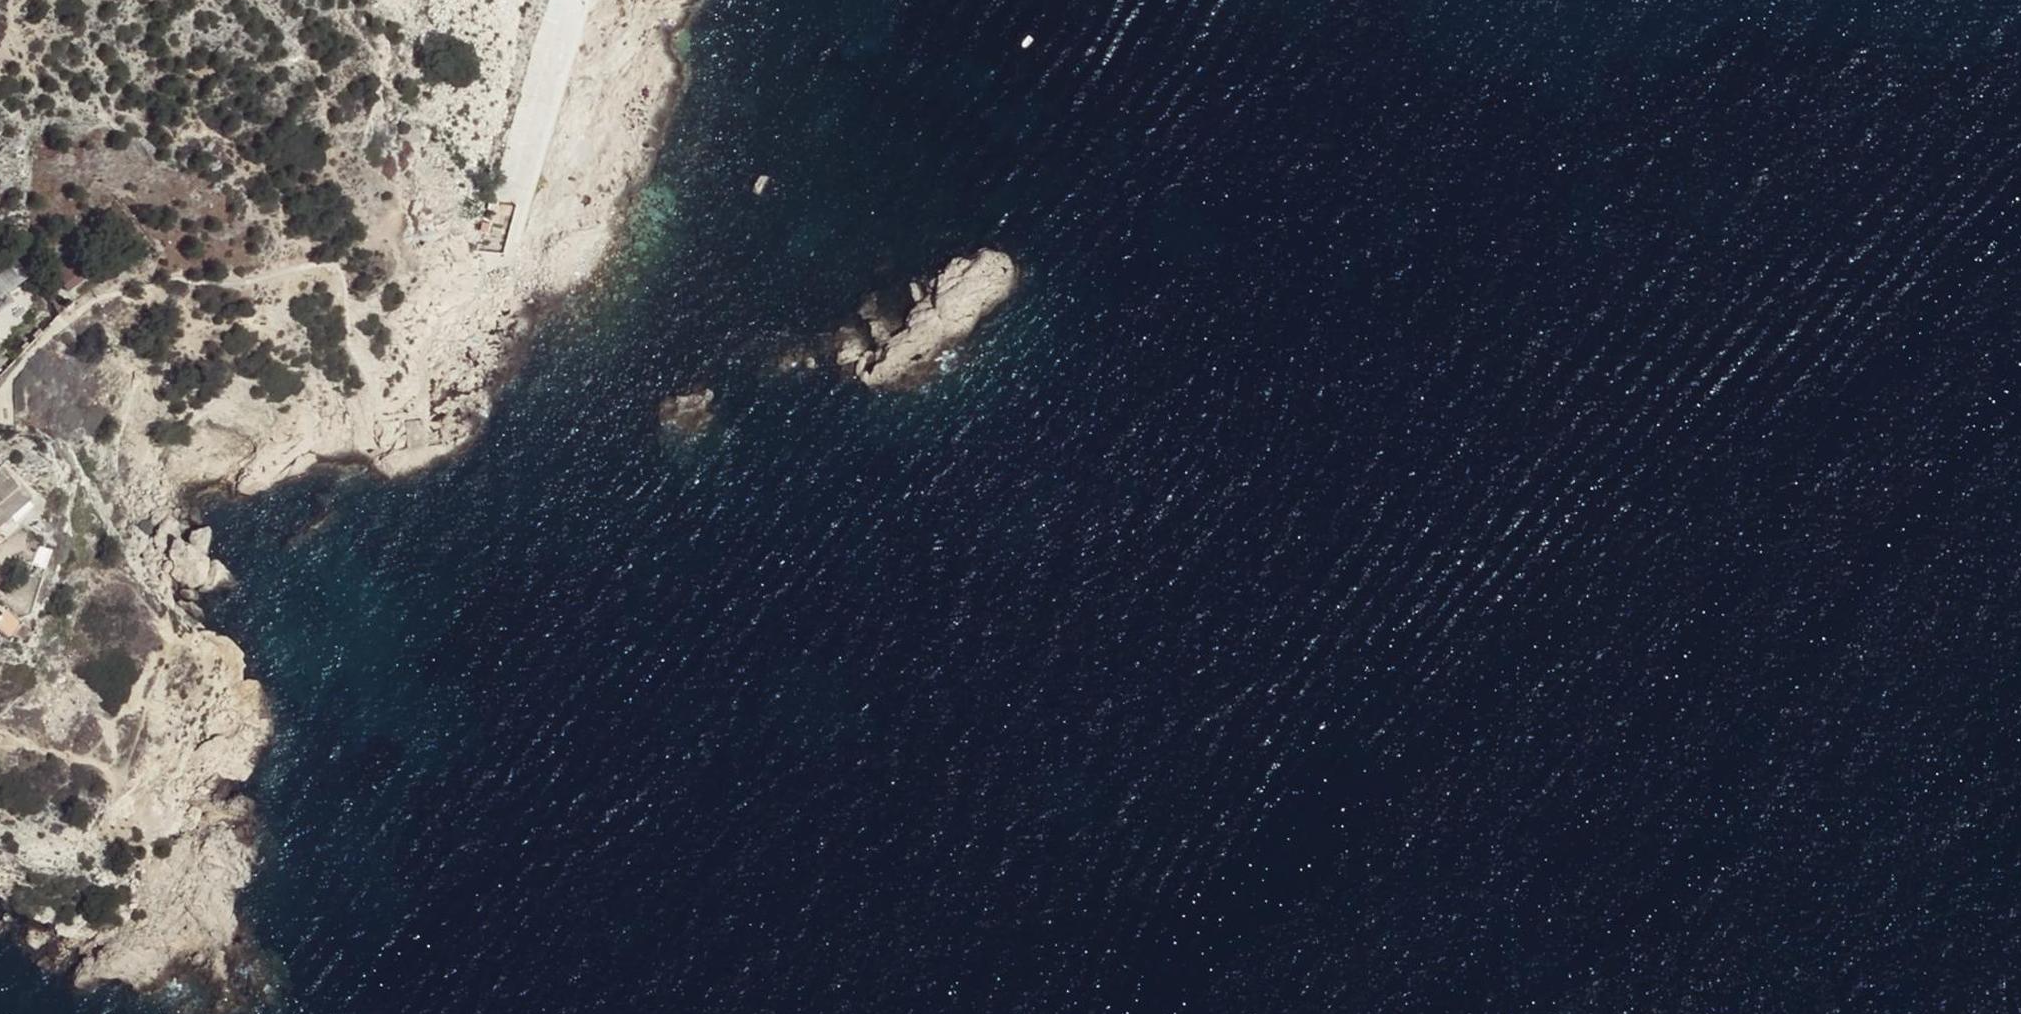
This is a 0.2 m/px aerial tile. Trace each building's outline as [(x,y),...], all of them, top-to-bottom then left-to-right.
[(57,275),(86,253),(82,249),(80,248),(76,249),(54,264),(59,271),(56,274),(57,275)] [(96,268),(86,253),(57,275),(69,291),(88,278),(86,276),(96,268)] [(32,499),(2,467),(0,469),(0,526),(32,499)] [(8,611),(0,619),(0,633),(11,643),(21,628),(8,611)]
